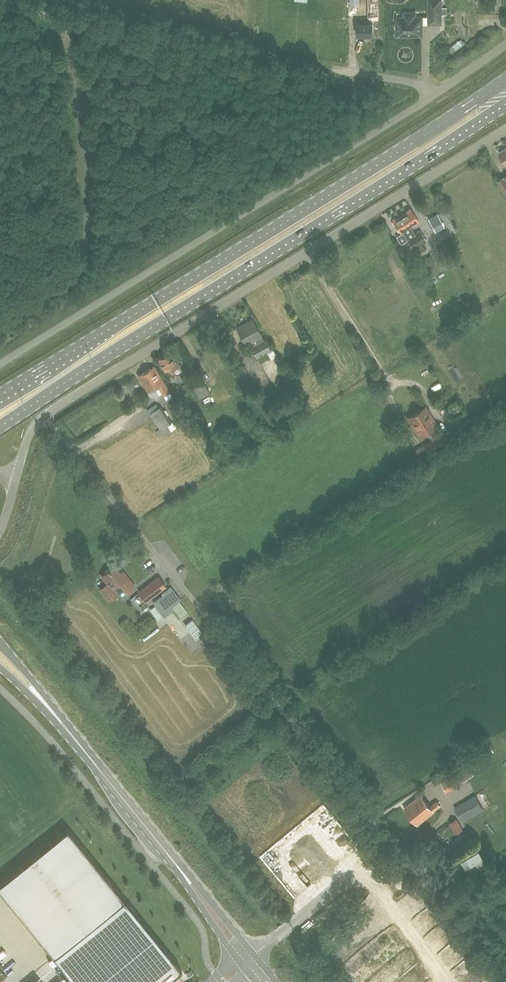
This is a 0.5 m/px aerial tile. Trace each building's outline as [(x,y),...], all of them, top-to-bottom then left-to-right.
[(378,20),(378,0),(367,0),(368,20),(364,20),(364,23),(357,23),(357,35),(372,35),(372,23),(372,20),(378,20)] [(440,0),(428,0),(428,14),(440,14),(440,0)] [(404,20),(396,20),(396,22),(394,26),(395,27),(396,31),(396,35),(406,35),(406,34),(421,33),(421,19),(414,19),(414,12),(404,13),(404,20)] [(504,178),(503,177),(497,181),(505,193),(505,176),(504,178)] [(410,226),(418,221),(410,208),(392,220),(400,233),(402,231),(413,249),(426,241),(420,230),(415,233),(410,226)] [(447,223),(453,220),(446,210),(441,212),(447,223)] [(445,227),(437,213),(428,218),(435,232),(445,227)] [(252,318),(236,327),(245,344),(246,344),(248,348),(251,346),(257,357),(272,349),(266,338),(263,339),(252,318)] [(177,366),(169,353),(158,360),(169,379),(173,386),(182,380),(178,373),(176,375),(172,369),(177,366)] [(154,366),(138,375),(147,391),(158,385),(167,400),(172,397),(154,366)] [(288,387),(289,380),(283,376),(277,379),(277,386),(282,390),(288,387)] [(210,394),(200,378),(190,384),(200,400),(210,394)] [(462,411),(456,402),(448,407),(453,416),(462,411)] [(408,417),(419,436),(437,426),(425,407),(408,417)] [(176,428),(166,414),(154,422),(159,429),(156,431),(161,438),(176,428)] [(448,441),(444,434),(425,445),(429,453),(448,441)] [(127,592),(135,586),(126,575),(124,577),(115,566),(102,576),(107,583),(98,591),(112,608),(124,598),(116,587),(113,589),(112,588),(119,582),(127,592)] [(165,586),(159,578),(158,577),(139,592),(146,601),(165,586)] [(178,601),(180,599),(170,587),(161,593),(163,595),(153,602),(165,616),(173,609),(171,606),(173,605),(181,615),(186,611),(178,601)] [(171,625),(177,621),(173,614),(167,618),(171,625)] [(480,755),(468,762),(475,774),(487,767),(480,755)] [(473,775),(468,767),(456,774),(461,782),(473,775)] [(446,792),(461,782),(456,774),(456,773),(441,783),(446,792)] [(421,795),(404,808),(417,824),(440,806),(436,801),(430,806),(421,795)] [(483,809),(475,796),(455,807),(463,821),(483,809)] [(462,829),(456,819),(449,823),(455,833),(462,829)] [(67,828),(0,883),(0,890),(8,899),(43,943),(54,956),(124,899),(67,828)] [(483,862),(468,870),(472,877),(487,869),(483,862)] [(124,899),(54,956),(71,977),(75,981),(165,981),(181,969),(124,899)]
